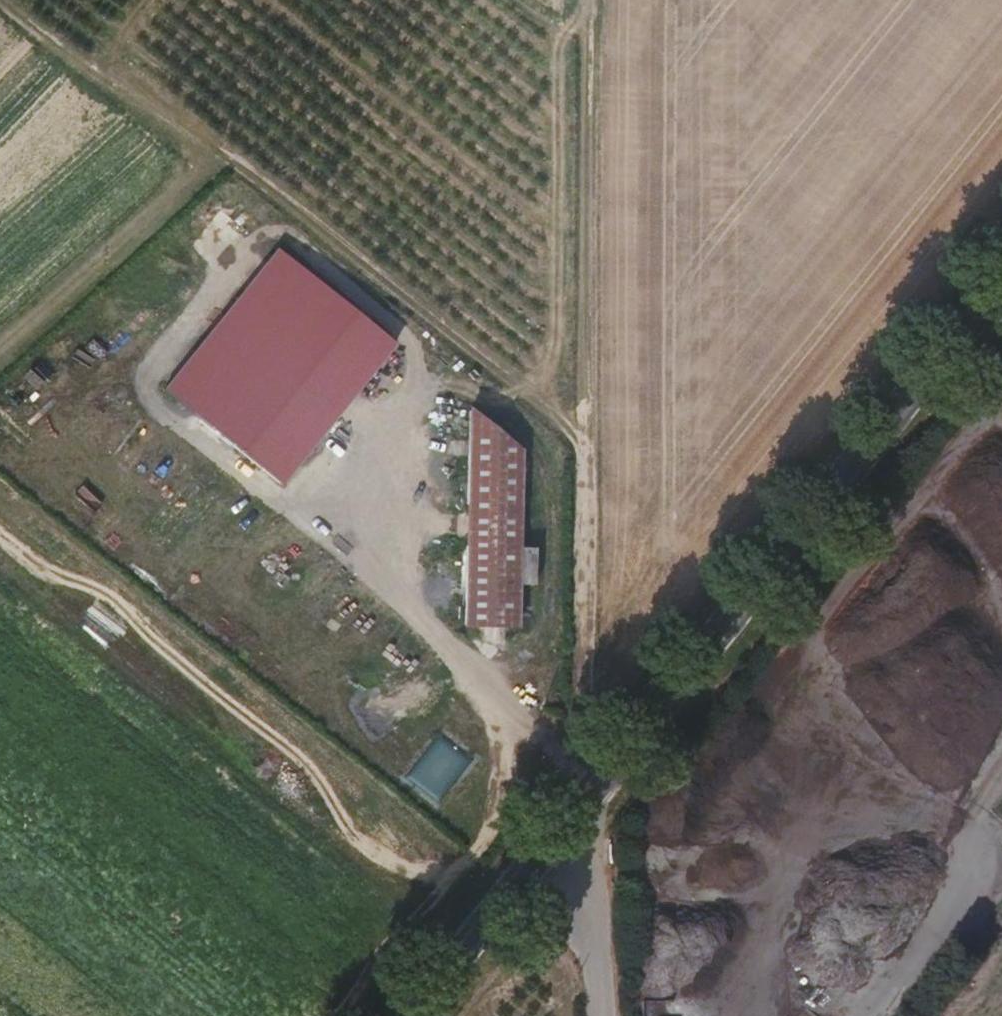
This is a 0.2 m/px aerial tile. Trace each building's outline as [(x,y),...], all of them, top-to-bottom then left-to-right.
[(271,256),(161,389),(273,483),(384,350),(271,256)] [(517,630),(517,449),(468,411),(465,631),(517,630)] [(732,885),(746,851),(717,840),(703,873),(732,885)]
